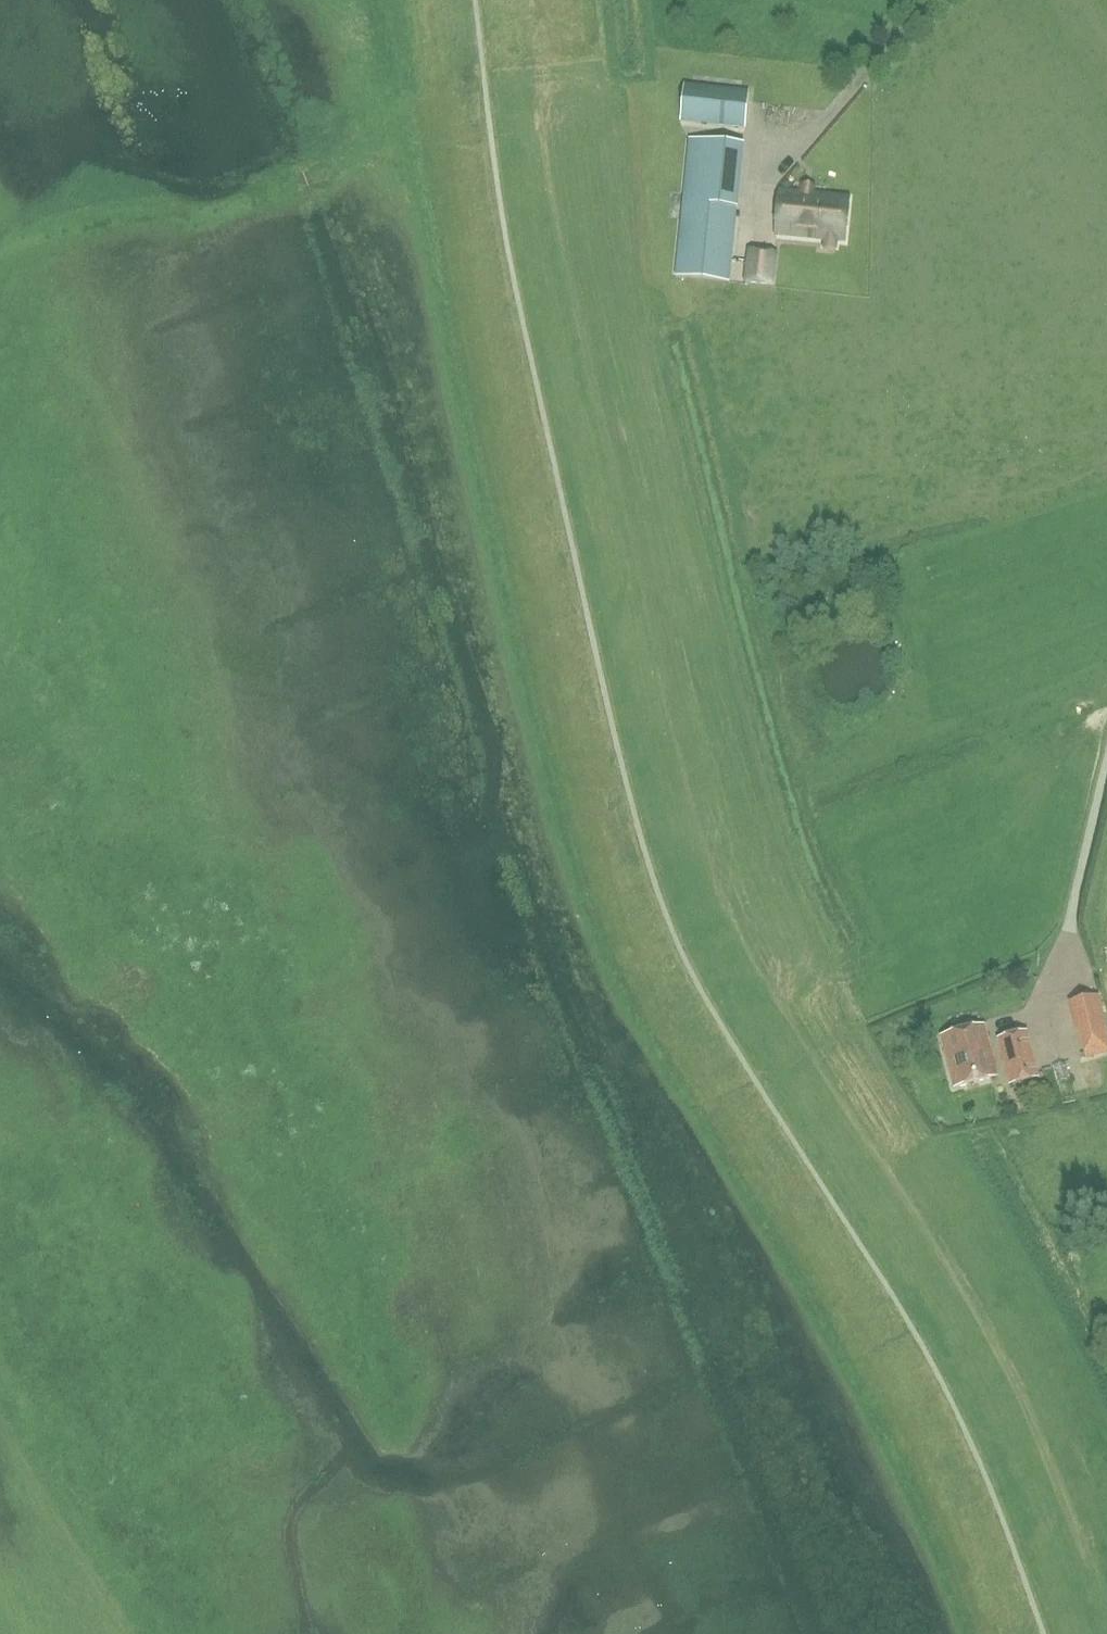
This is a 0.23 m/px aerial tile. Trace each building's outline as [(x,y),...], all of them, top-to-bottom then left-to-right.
[(679,120),(744,127),(748,91),(684,84),(679,120)] [(688,140),(674,275),(728,281),(742,146),(688,140)] [(849,197),(779,190),(774,233),(844,240),(849,197)] [(744,282),(773,286),(775,271),(776,271),(778,253),(748,248),(744,282)] [(1097,995),(1072,1001),(1079,1029),(1104,1023),(1097,995)] [(997,1076),(983,1024),(940,1036),(954,1088),(997,1076)] [(1022,1032),(997,1039),(1006,1075),(1032,1069),(1022,1032)]
